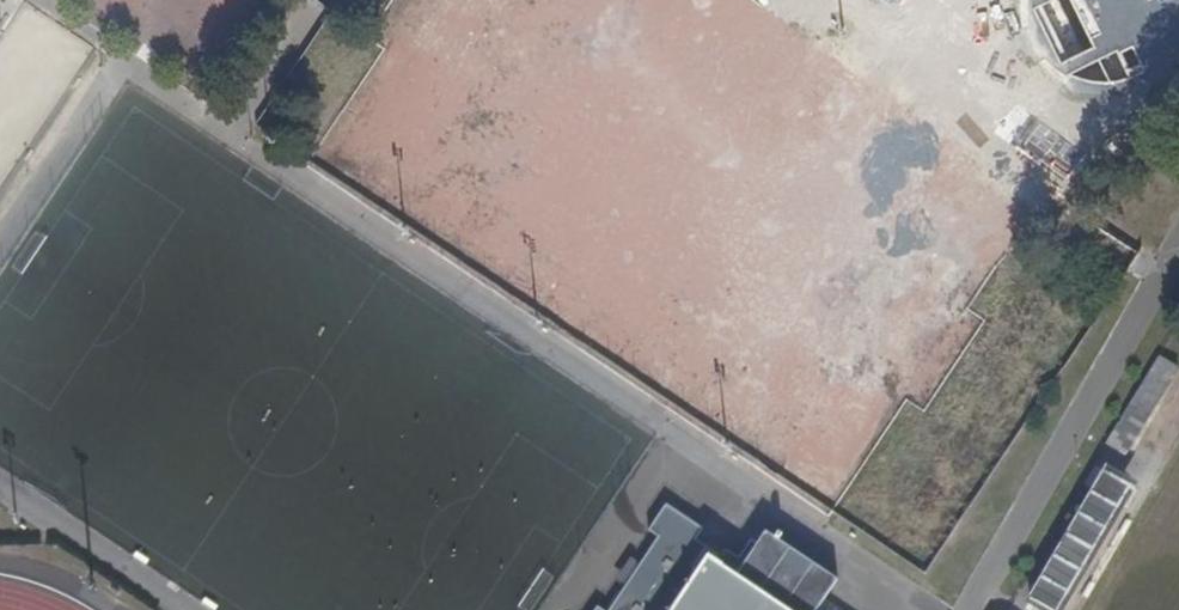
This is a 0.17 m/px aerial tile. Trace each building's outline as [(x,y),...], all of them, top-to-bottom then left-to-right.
[(831,35),(851,0),(769,0),(831,35)] [(1158,359),(1105,446),(1121,456),(1174,368),(1158,359)] [(1041,609),(1067,609),(1134,494),(1102,476),(1029,603),(1041,609)] [(818,579),(759,540),(764,533),(758,528),(752,537),(744,532),(720,567),(701,555),(696,563),(691,559),(681,574),(675,570),(690,548),(679,541),(686,530),(648,504),(626,537),(634,543),(589,609),(798,609),(818,579)]
